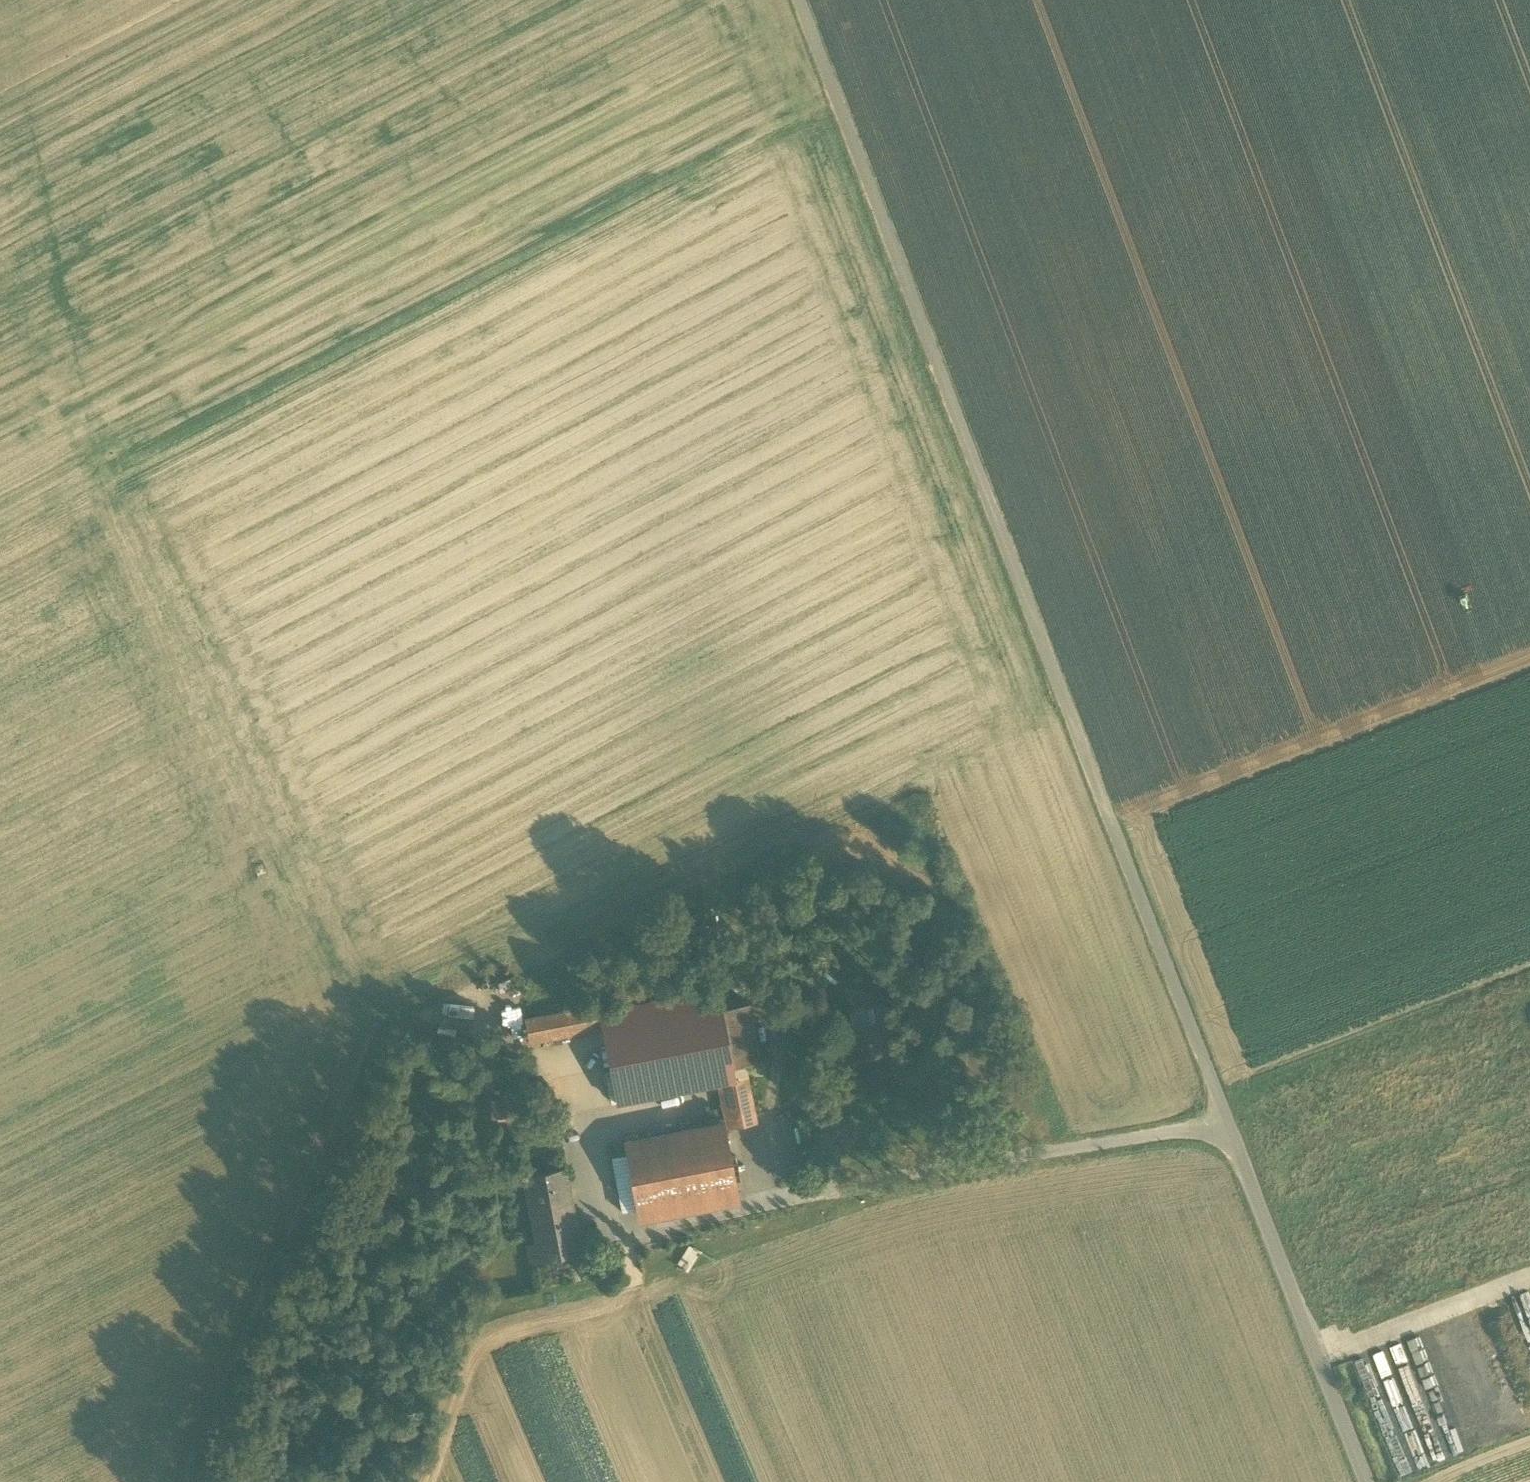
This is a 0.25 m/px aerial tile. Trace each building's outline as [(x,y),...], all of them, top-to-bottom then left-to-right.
[(652,1009),(604,1018),(605,1033),(620,1109),(722,1090),(722,1087),(738,1084),(736,1072),(725,1014),(721,996),(652,1009)] [(849,1011),(852,1026),(874,1021),(871,1006),(849,1011)] [(751,1009),(725,1014),(736,1072),(763,1067),(751,1009)] [(532,1046),(605,1033),(604,1018),(602,1010),(528,1024),(532,1046)] [(881,1052),(874,1021),(852,1026),(859,1056),(881,1052)] [(722,1090),(730,1132),(758,1127),(749,1081),(738,1084),(722,1087),(722,1090)] [(627,1145),(641,1220),(740,1201),(726,1127),(627,1145)] [(527,1179),(542,1264),(582,1257),(566,1172),(527,1179)]
